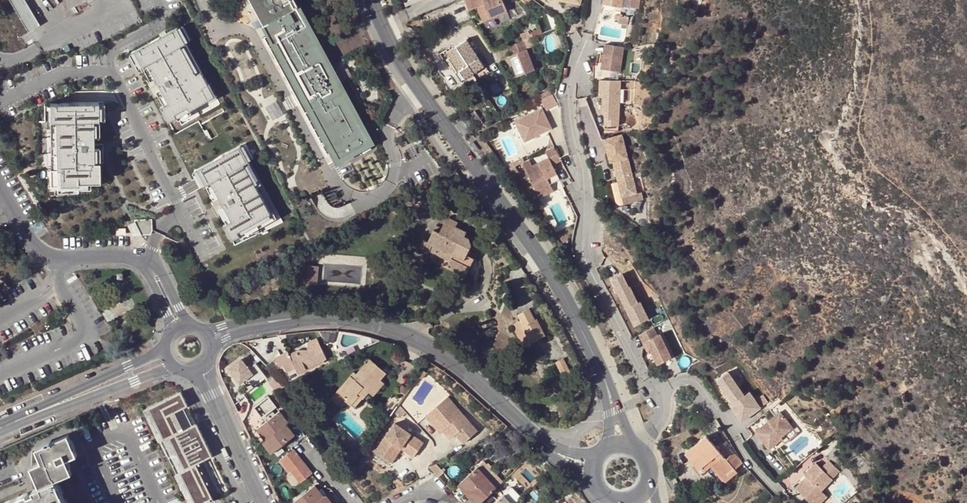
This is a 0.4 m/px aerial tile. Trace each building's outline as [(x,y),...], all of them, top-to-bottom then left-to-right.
[(28,32),(39,25),(25,0),(9,0),(28,32)] [(273,44),(307,25),(293,0),(248,0),(273,44)] [(484,1),(483,0),(464,0),(469,11),(484,5),(486,9),(478,12),(483,22),(507,12),(502,0),(485,0),(484,1)] [(630,7),(639,9),(641,0),(631,0),(630,7)] [(619,20),(618,23),(628,25),(629,16),(623,15),(623,14),(620,13),(619,16),(619,20)] [(330,67),(307,25),(273,44),(272,44),(282,61),(278,64),(305,113),(313,109),(340,159),(371,142),(339,84),(330,67)] [(167,123),(176,118),(174,115),(187,108),(188,111),(194,108),(208,101),(201,88),(207,85),(200,72),(195,74),(180,47),(185,44),(176,29),(133,51),(142,67),(147,65),(154,79),(149,82),(152,86),(157,84),(167,103),(162,105),(159,108),(167,123)] [(522,36),(525,43),(533,40),(529,33),(522,36)] [(468,40),(448,52),(460,71),(455,73),(461,82),(484,66),(468,40)] [(512,59),(521,79),(538,71),(525,43),(511,49),(515,58),(512,59)] [(605,43),(601,68),(619,71),(623,46),(605,43)] [(185,44),(180,47),(195,74),(200,72),(185,44)] [(330,67),(339,84),(349,78),(340,61),(330,67)] [(147,65),(142,67),(149,82),(154,79),(147,65)] [(618,125),(620,80),(600,79),(599,96),(603,96),(603,109),(605,109),(605,124),(618,125)] [(152,86),(148,89),(153,98),(157,95),(162,105),(167,103),(157,84),(152,86)] [(207,85),(201,88),(208,101),(208,102),(216,98),(208,84),(207,85)] [(554,94),(545,99),(549,108),(559,104),(554,94)] [(66,106),(48,106),(49,124),(54,124),(55,172),(49,172),(49,189),(76,188),(76,185),(99,185),(98,165),(93,165),(93,155),(98,155),(101,155),(101,146),(92,146),(92,124),(97,123),(97,105),(66,106)] [(187,108),(174,115),(176,118),(177,121),(195,111),(194,108),(188,111),(187,108)] [(542,110),(515,122),(525,142),(551,130),(542,110)] [(622,196),(636,192),(622,134),(605,138),(610,161),(613,160),(622,196)] [(240,146),(197,170),(203,181),(205,186),(210,183),(218,197),(221,202),(231,221),(226,224),(223,226),(231,241),(239,236),(240,236),(238,232),(271,215),(270,214),(256,187),(243,165),(248,162),(240,146)] [(530,160),(523,164),(537,192),(551,185),(560,180),(553,165),(562,161),(555,148),(546,152),(549,159),(533,166),(530,160)] [(261,184),(248,162),(243,165),(256,187),(261,184)] [(218,197),(210,183),(205,186),(213,200),(218,197)] [(551,185),(537,192),(540,199),(554,192),(551,185)] [(226,224),(231,221),(221,202),(211,207),(216,216),(221,214),(226,224)] [(238,232),(240,236),(239,236),(240,238),(276,219),(273,213),(270,214),(271,215),(238,232)] [(446,267),(465,276),(473,259),(470,257),(466,255),(469,249),(471,244),(469,238),(464,235),(466,232),(455,227),(457,222),(446,217),(438,233),(432,230),(426,241),(423,239),(418,248),(428,253),(429,251),(432,245),(452,255),(449,261),(446,267)] [(151,220),(134,221),(134,225),(140,237),(151,236),(152,232),(151,220)] [(134,225),(134,221),(130,224),(126,226),(132,236),(136,236),(140,237),(134,225)] [(452,255),(432,245),(429,251),(449,261),(452,255)] [(469,249),(466,255),(470,257),(474,251),(469,249)] [(622,274),(612,279),(635,326),(649,319),(640,302),(638,303),(630,287),(628,287),(622,274)] [(520,326),(529,344),(546,336),(537,317),(535,318),(529,307),(516,314),(522,325),(520,326)] [(653,347),(650,349),(658,364),(671,358),(660,334),(657,335),(653,327),(639,334),(643,342),(649,339),(653,347)] [(649,339),(643,342),(647,350),(650,349),(653,347),(649,339)] [(279,365),(283,363),(288,372),(296,368),(297,372),(319,361),(318,353),(315,355),(312,350),(296,350),(289,354),(287,352),(275,358),(279,365)] [(555,362),(562,379),(571,375),(563,358),(555,362)] [(369,393),(380,380),(386,373),(369,359),(356,374),(353,372),(337,389),(352,402),(353,403),(359,397),(357,394),(363,388),(369,393)] [(241,360),(229,369),(240,383),(247,378),(252,385),(260,379),(262,381),(265,379),(255,365),(248,370),(241,360)] [(422,370),(418,377),(422,379),(426,373),(422,370)] [(749,392),(744,396),(728,373),(717,380),(724,390),(727,395),(731,401),(733,403),(731,405),(742,421),(760,408),(749,392)] [(273,374),(267,380),(270,383),(269,384),(275,390),(285,386),(273,374)] [(384,384),(380,380),(369,393),(373,396),(384,384)] [(356,406),(369,393),(363,388),(357,394),(359,397),(353,403),(356,406)] [(350,405),(352,402),(337,389),(330,397),(337,404),(342,399),(350,405)] [(181,392),(143,411),(188,502),(207,502),(213,500),(206,486),(196,465),(199,463),(212,457),(196,424),(183,430),(180,432),(171,414),(178,411),(188,407),(181,392)] [(763,406),(768,402),(763,395),(758,399),(763,406)] [(256,405),(262,414),(275,405),(268,396),(256,405)] [(477,432),(447,397),(431,411),(453,437),(456,434),(464,443),(477,432)] [(280,411),(275,405),(262,414),(267,421),(280,411)] [(178,411),(171,414),(180,432),(183,430),(176,416),(179,414),(178,411)] [(288,422),(280,411),(267,421),(256,429),(265,441),(286,424),(288,422)] [(453,437),(431,411),(426,415),(441,433),(443,431),(451,439),(453,437)] [(794,429),(782,414),(757,433),(771,450),(783,440),(782,439),(794,429)] [(422,442),(394,423),(375,451),(387,459),(397,445),(401,448),(413,456),(422,442)] [(265,441),(263,443),(271,453),(294,435),(286,424),(265,441)] [(69,435),(66,437),(71,449),(74,448),(69,435)] [(711,467),(723,480),(743,463),(734,452),(726,459),(706,436),(686,454),(700,469),(701,468),(705,472),(711,467)] [(63,502),(65,501),(62,494),(60,494),(54,483),(58,481),(58,480),(70,475),(64,461),(67,460),(78,456),(74,448),(71,449),(66,437),(53,442),(52,441),(46,443),(47,445),(37,449),(42,462),(32,467),(41,487),(34,490),(36,493),(29,495),(28,493),(5,502),(63,502)] [(397,445),(387,459),(391,462),(401,448),(397,445)] [(311,473),(292,449),(280,459),(290,471),(299,483),(311,473)] [(470,455),(477,462),(480,459),(473,452),(470,455)] [(73,473),(67,460),(64,461),(70,475),(73,473)] [(199,463),(196,465),(206,486),(210,485),(199,463)] [(434,472),(440,468),(436,463),(429,466),(434,472)] [(477,467),(486,477),(492,472),(483,463),(477,467)] [(834,481),(818,464),(806,476),(808,478),(798,489),(811,502),(823,492),(834,481)] [(476,467),(457,485),(467,495),(486,477),(477,467),(476,467)] [(438,476),(444,471),(440,468),(434,472),(438,476)] [(294,487),(299,483),(290,471),(284,475),(294,487)] [(492,472),(486,477),(496,488),(502,483),(492,472)] [(474,502),(479,502),(496,488),(486,477),(467,495),(474,502)] [(60,494),(62,494),(65,492),(61,483),(59,483),(58,481),(54,483),(60,494)] [(323,496),(314,485),(292,502),(315,502),(323,496)] [(503,495),(511,502),(515,502),(518,500),(509,490),(503,495)] [(812,502),(823,502),(829,498),(823,492),(811,502),(812,502)] [(325,495),(323,496),(315,502),(332,502),(325,495)]
